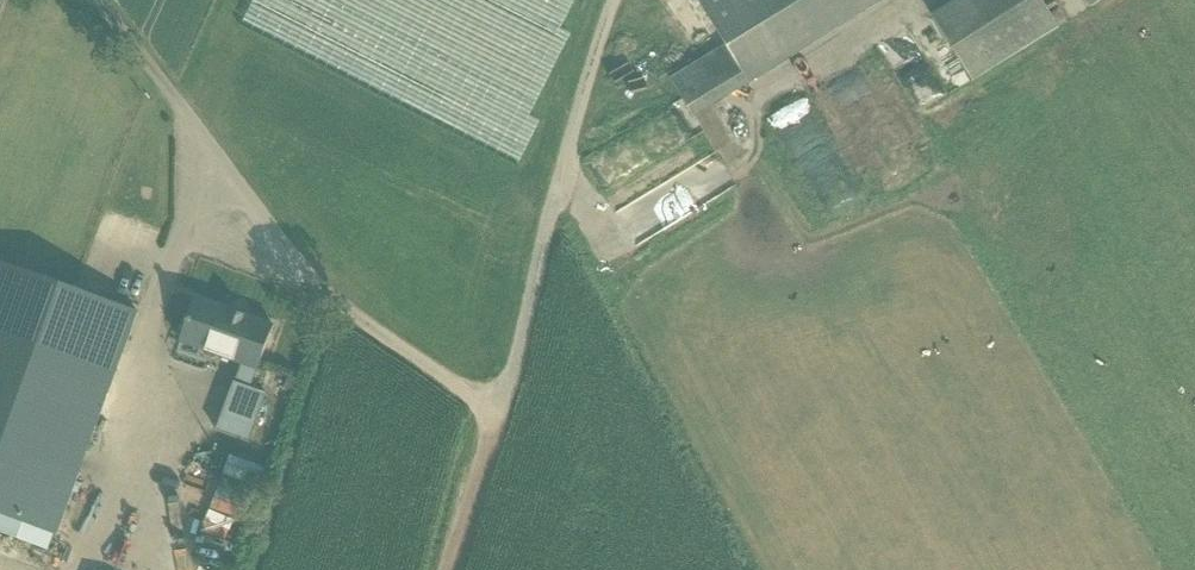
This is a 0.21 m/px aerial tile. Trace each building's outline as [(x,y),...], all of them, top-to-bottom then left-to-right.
[(726,45),(670,79),(683,99),(694,118),(886,0),(698,0),(726,45)] [(930,15),(972,82),(1060,28),(1043,0),(955,0),(930,15)] [(865,54),(909,30),(902,17),(776,86),(788,109),(837,83),(866,136),(900,118),(865,54)] [(694,126),(612,162),(622,187),(705,151),(694,126)] [(54,534),(58,535),(138,313),(0,263),(0,532),(49,550),(54,534)] [(180,342),(243,365),(236,383),(234,382),(216,431),(248,443),(266,394),(249,388),(256,369),(258,370),(274,326),(244,315),(243,318),(233,314),(234,312),(196,298),(180,342)] [(287,378),(283,392),(294,395),(298,382),(287,378)] [(227,504),(218,531),(249,542),(258,515),(227,504)] [(216,538),(212,549),(240,558),(244,546),(216,538)]
